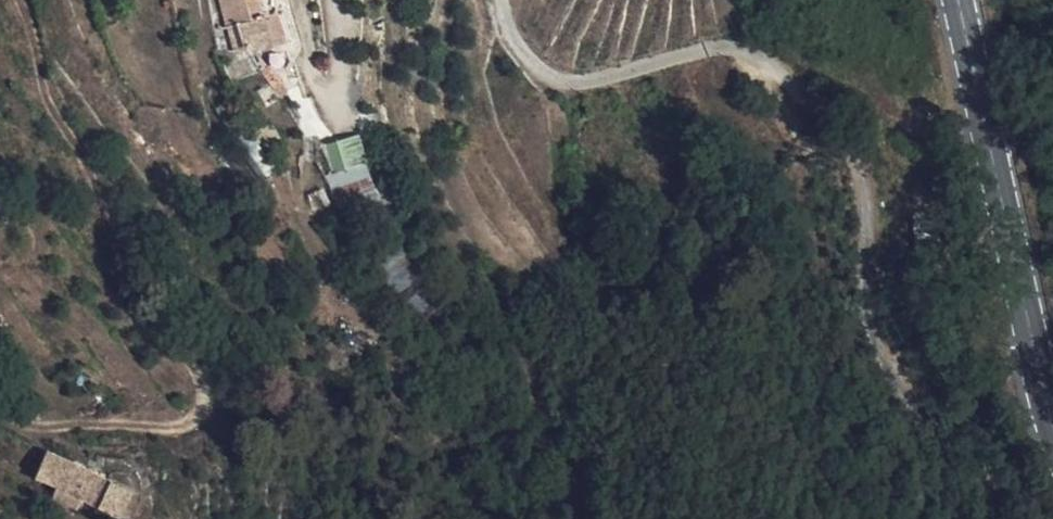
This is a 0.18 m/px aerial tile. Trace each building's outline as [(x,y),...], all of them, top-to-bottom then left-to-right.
[(282,0),(220,0),(225,24),(239,21),(249,54),(292,46),(282,0)] [(334,208),(374,202),(364,135),(324,141),(334,208)] [(25,478),(47,488),(68,498),(78,503),(109,517),(121,491),(36,451),(25,478)] [(40,502),(62,513),(68,498),(47,488),(40,502)] [(72,518),(78,503),(68,498),(62,513),(72,518)]
